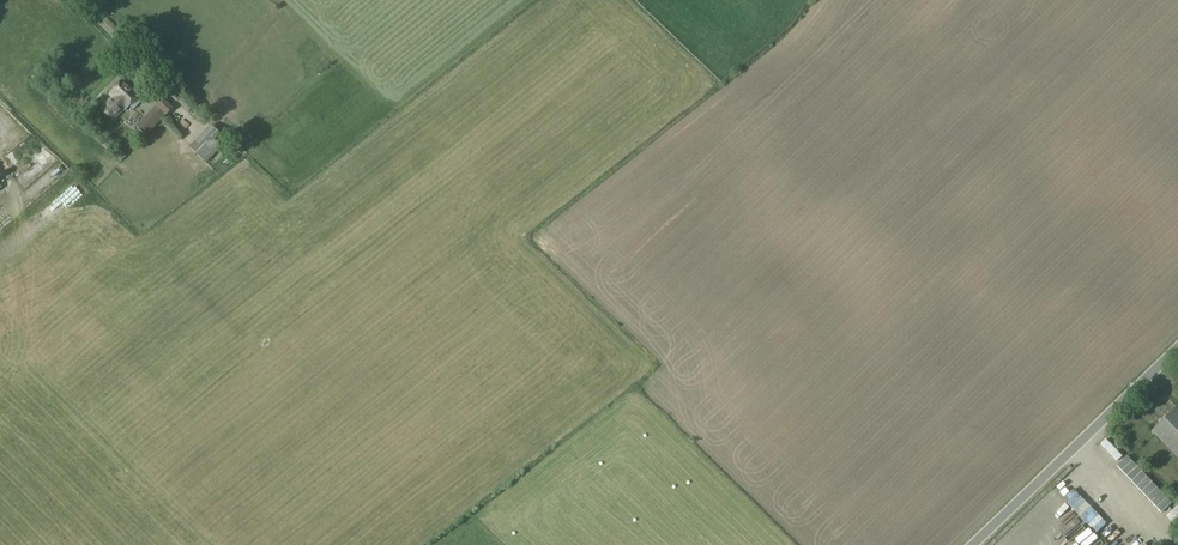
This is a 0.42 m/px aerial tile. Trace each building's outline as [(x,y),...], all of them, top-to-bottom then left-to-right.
[(136,98),(139,95),(123,80),(109,95),(112,98),(101,110),(113,121),(124,109),(125,110),(130,105),(133,108),(140,102),(136,98)] [(182,97),(174,90),(168,94),(177,102),(182,97)] [(172,109),(161,99),(155,105),(155,106),(135,126),(146,136),(165,115),(172,109)] [(210,126),(188,149),(205,164),(226,142),(210,126)] [(20,190),(43,177),(37,168),(14,181),(20,190)] [(48,178),(42,180),(46,190),(52,187),(48,178)] [(1177,458),(1177,407),(1152,431),(1177,458)] [(1127,494),(1133,491),(1126,476),(1120,478),(1127,494)] [(1138,497),(1131,499),(1138,516),(1144,514),(1138,497)]
